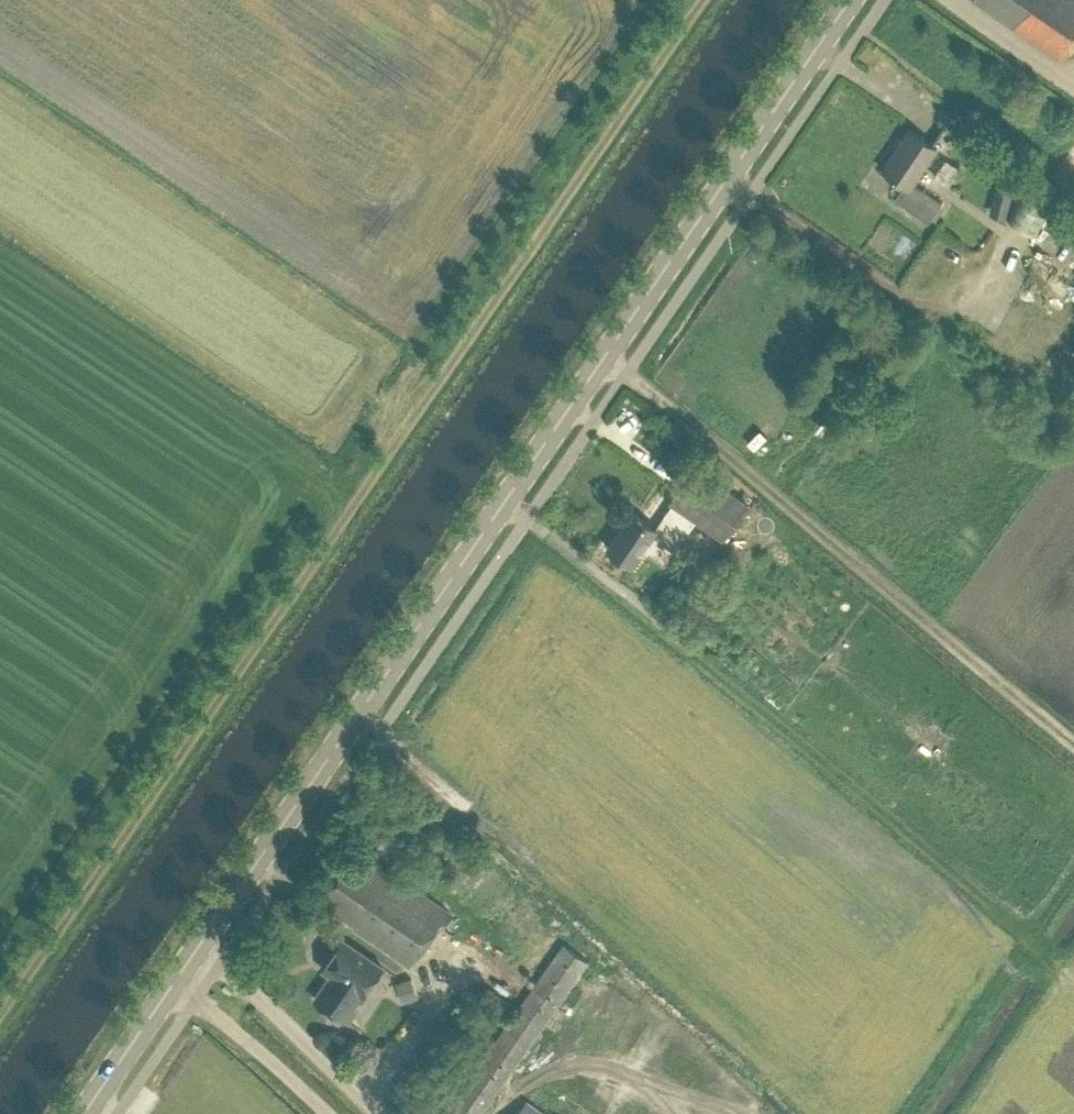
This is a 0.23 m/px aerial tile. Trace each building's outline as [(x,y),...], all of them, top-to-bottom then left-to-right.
[(1073,41),(1073,0),(977,0),(1061,59),(1073,41)] [(932,219),(943,202),(913,181),(937,146),(910,128),(882,168),(905,184),(898,195),(932,219)] [(932,174),(946,182),(957,165),(943,157),(932,174)] [(1034,234),(1058,194),(1028,177),(1005,217),(1034,234)] [(1003,214),(1012,183),(1003,180),(994,211),(1003,214)] [(724,538),(749,502),(694,464),(669,500),(673,502),(656,527),(631,510),(607,546),(633,564),(651,537),(672,550),(695,518),(724,538)] [(382,794),(375,789),(370,796),(377,801),(382,794)] [(380,843),(388,849),(395,838),(387,832),(380,843)] [(368,860),(347,846),(315,892),(344,912),(342,914),(357,924),(355,927),(410,965),(450,908),(372,854),(368,860)] [(348,1020),(366,995),(364,994),(383,966),(343,938),(323,967),(332,973),(315,997),(348,1020)] [(588,960),(563,942),(443,1113),(480,1113),(588,960)] [(411,975),(395,981),(402,1000),(418,995),(411,975)] [(527,1101),(518,1113),(545,1113),(527,1101)]
